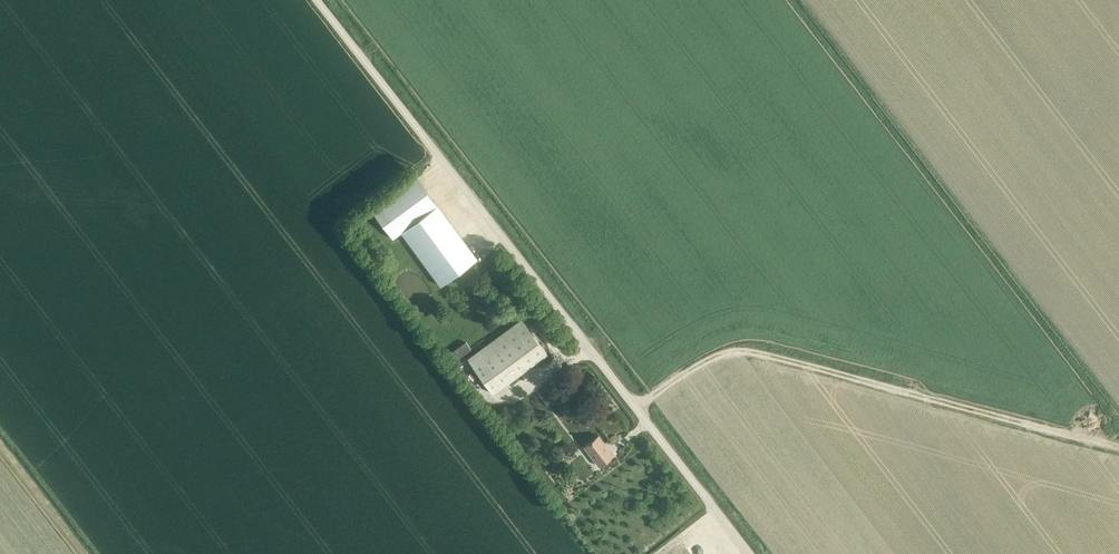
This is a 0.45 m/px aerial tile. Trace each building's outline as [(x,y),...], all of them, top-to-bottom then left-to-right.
[(402,232),(441,286),(478,259),(438,205),(418,178),(373,211),(393,239),(402,232)] [(468,359),(493,394),(548,353),(523,319),(468,359)] [(451,353),(456,359),(471,348),(466,342),(451,353)] [(608,447),(599,435),(584,446),(599,466),(614,454),(611,449),(609,447),(608,447)]
